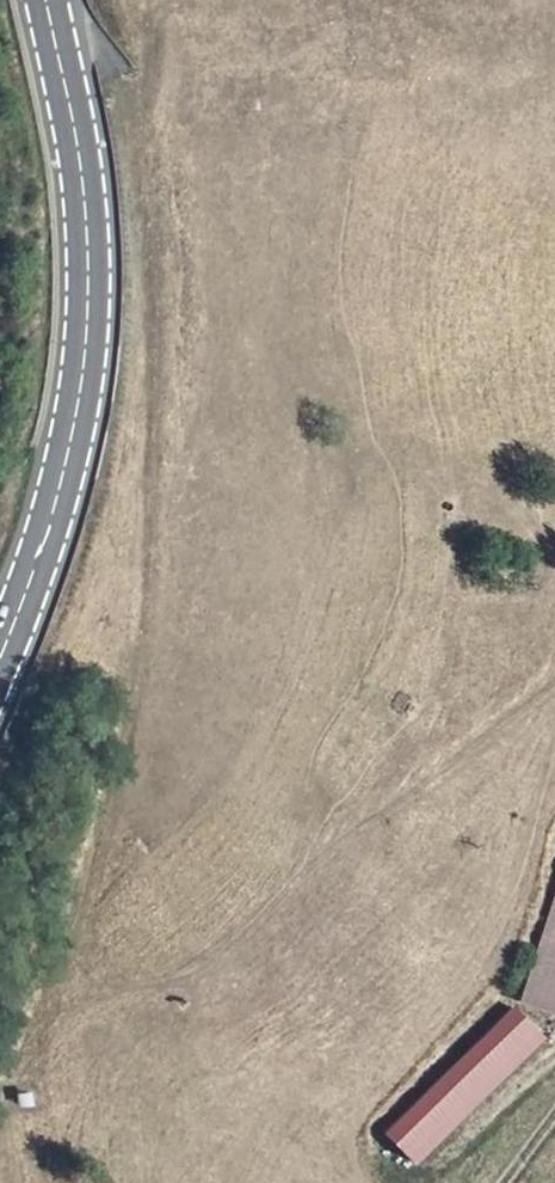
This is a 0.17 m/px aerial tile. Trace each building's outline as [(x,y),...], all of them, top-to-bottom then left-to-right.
[(554,1015),(554,881),(520,1006),(554,1015)] [(376,1129),(404,1161),(543,1038),(515,1006),(376,1129)]
